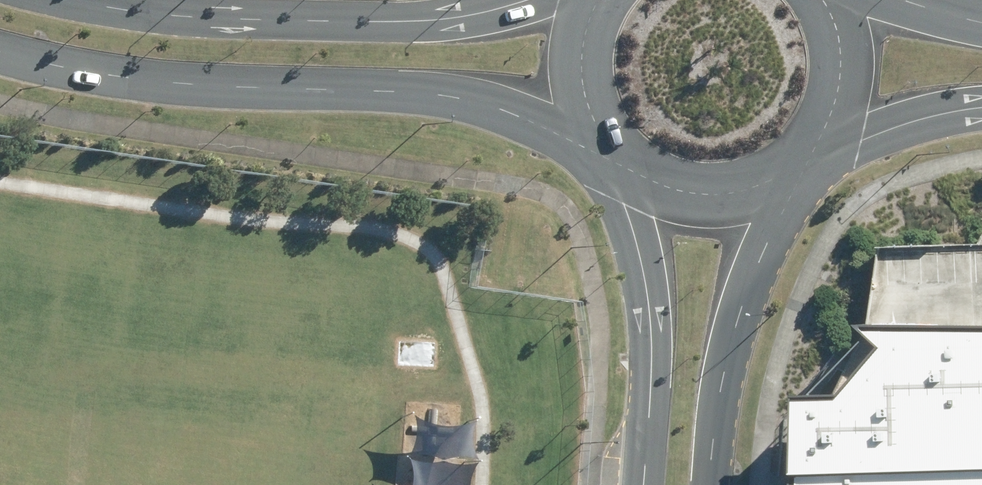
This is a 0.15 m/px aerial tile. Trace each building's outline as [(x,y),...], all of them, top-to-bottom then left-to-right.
[(883,315),(981,315),(981,237),(884,237),(883,315)] [(883,315),(905,340),(863,389),(818,388),(819,463),(816,484),(981,484),(981,315),(883,315)]
